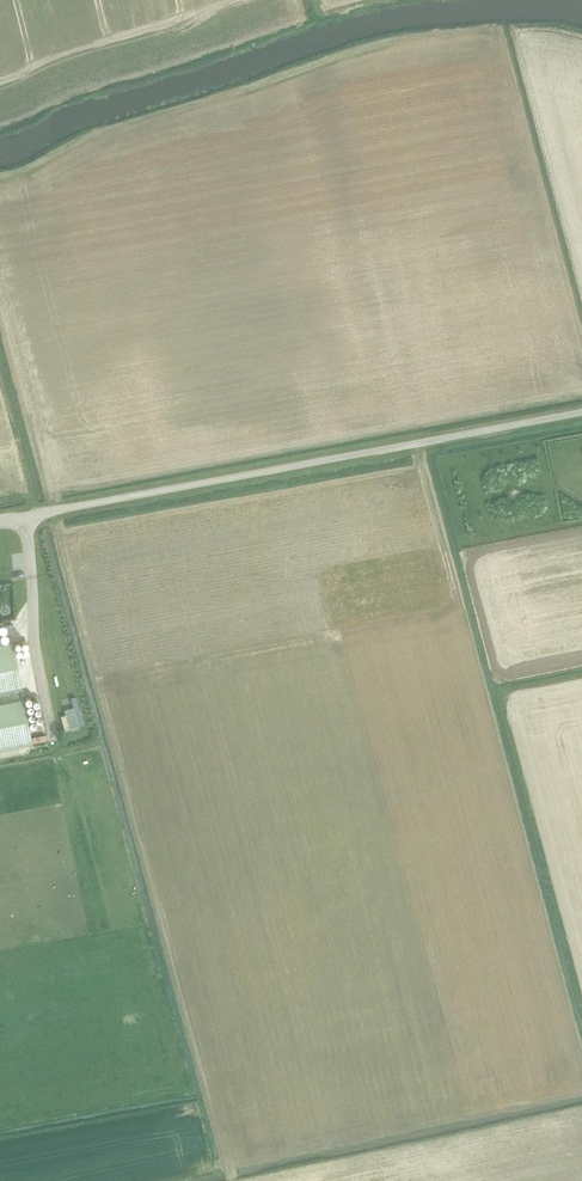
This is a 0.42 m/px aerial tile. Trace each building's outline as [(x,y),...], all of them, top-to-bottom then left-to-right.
[(29,745),(9,643),(0,645),(0,750),(29,745)] [(66,729),(73,727),(69,707),(62,708),(66,729)]
